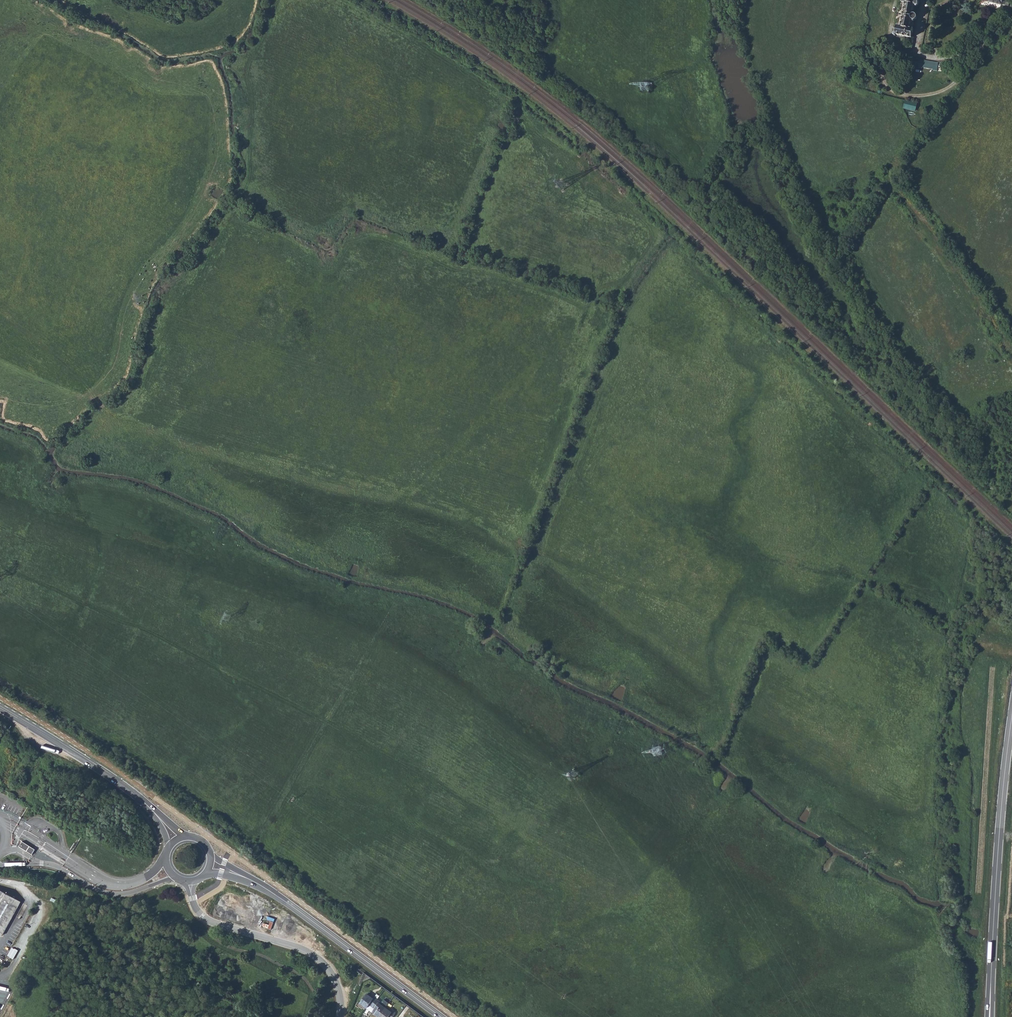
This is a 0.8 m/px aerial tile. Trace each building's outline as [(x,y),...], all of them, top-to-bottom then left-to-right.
[(895,34),(911,38),(913,29),(909,28),(910,18),(911,19),(913,19),(914,20),(915,19),(916,18),(917,17),(917,16),(916,14),(915,13),(914,13),(913,13),(911,14),(913,4),(918,5),(919,0),(902,0),(902,2),(905,3),(900,26),(897,25),(895,34)] [(917,67),(938,69),(939,61),(918,59),(917,67)] [(650,91),(650,82),(641,82),(641,91),(650,91)] [(916,111),(918,102),(905,99),(903,108),(916,111)] [(661,745),(653,747),(654,755),(663,754),(661,745)] [(22,842),(19,847),(32,855),(35,850),(22,842)] [(0,891),(0,935),(3,937),(23,904),(0,891)] [(371,1003),(373,1005),(378,999),(375,996),(372,994),(371,995),(368,993),(360,1003),(367,1008),(371,1003)] [(372,1012),(378,1016),(386,1007),(382,1004),(383,1003),(378,999),(373,1005),(376,1007),(372,1012)] [(387,1006),(386,1007),(378,1016),(379,1016),(387,1016),(388,1016),(390,1016),(391,1016),(395,1012),(387,1006)]
